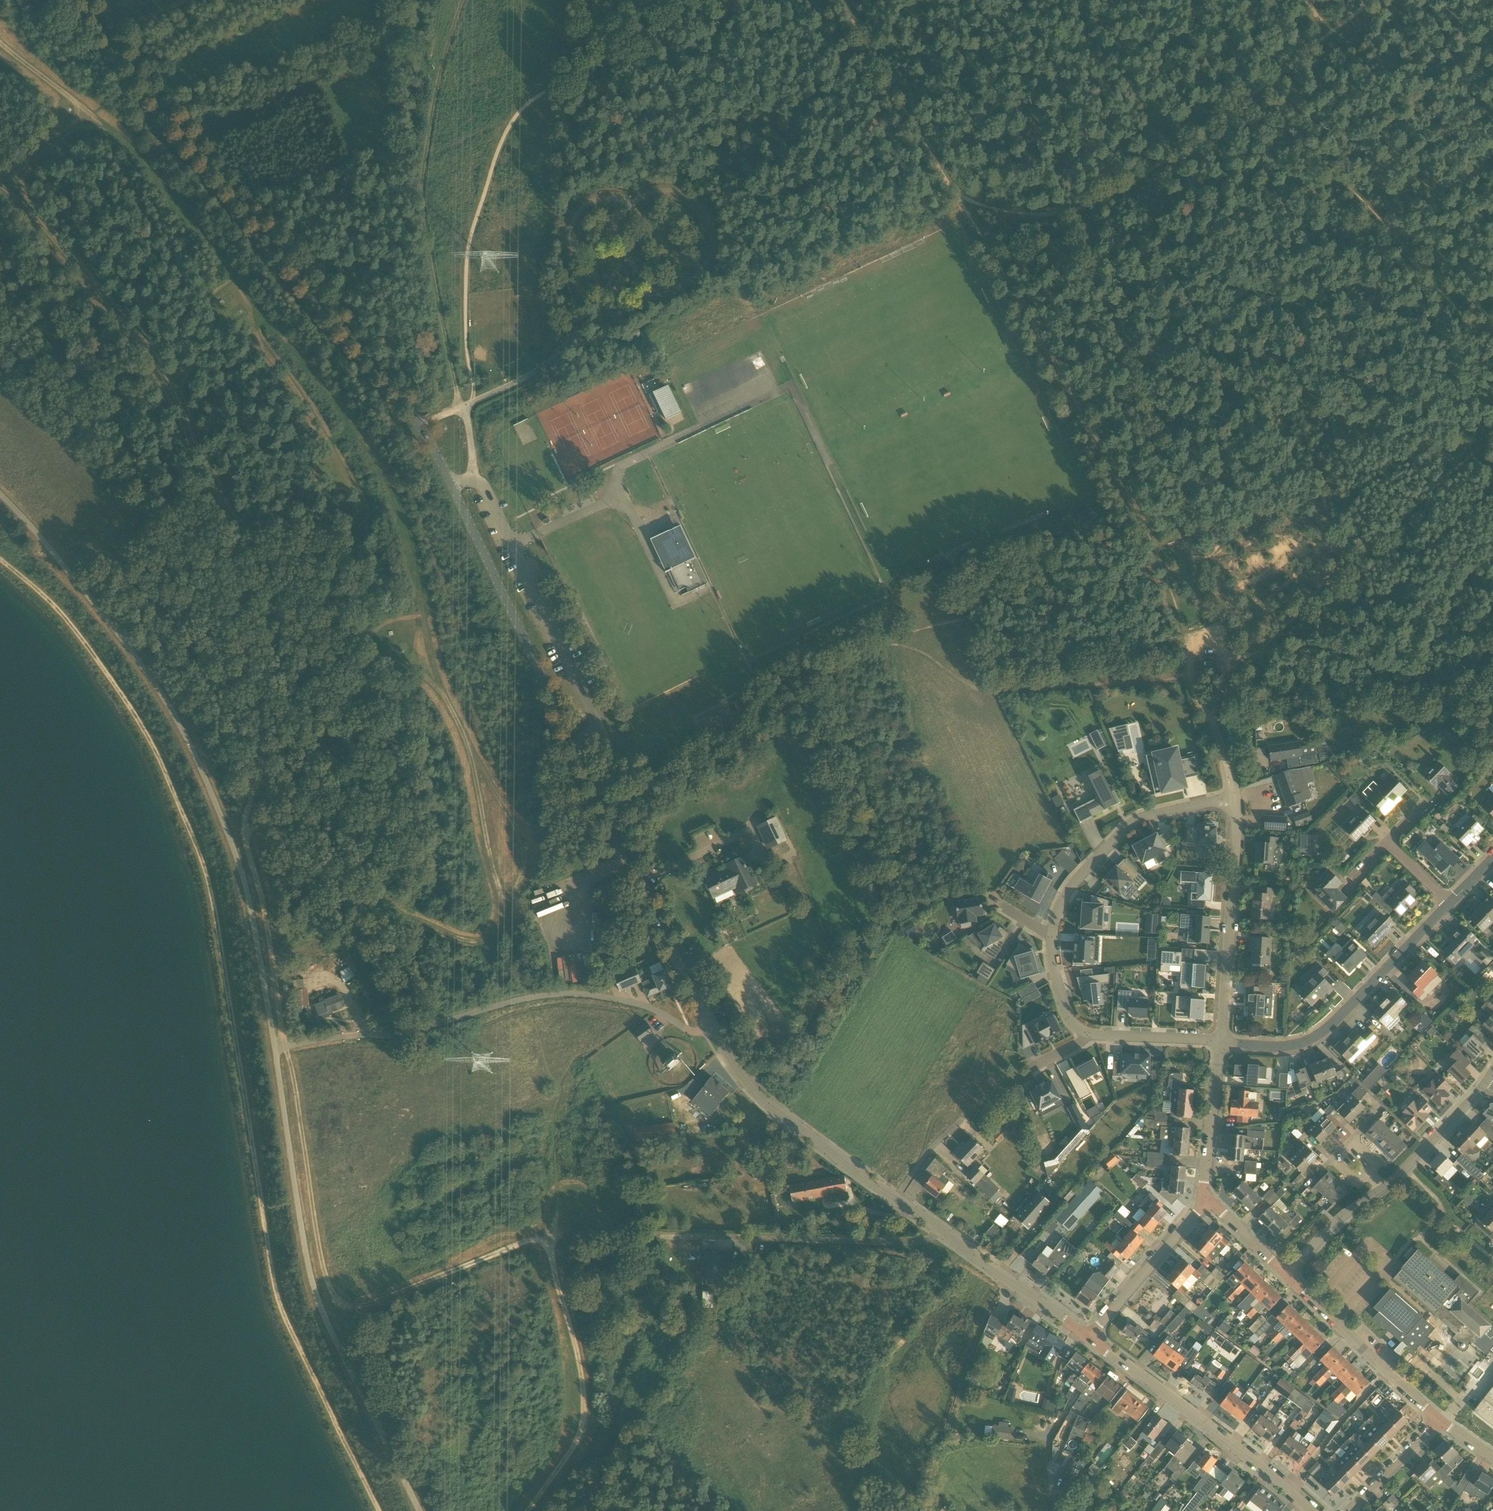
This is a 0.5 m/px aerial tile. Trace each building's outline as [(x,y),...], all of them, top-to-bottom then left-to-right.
[(598,337),(604,329),(598,324),(592,332),(598,337)] [(662,383),(667,380),(664,374),(658,376),(662,383)] [(669,385),(654,393),(667,420),(682,412),(669,385)] [(677,528),(653,539),(669,573),(671,572),(683,597),(704,586),(677,528)] [(734,701),(739,712),(744,710),(740,699),(734,701)] [(1118,752),(1119,752),(1119,751),(1126,749),(1124,737),(1129,736),(1127,726),(1128,725),(1128,724),(1109,729),(1118,752)] [(1367,739),(1356,741),(1358,748),(1368,746),(1369,746),(1368,745),(1367,739)] [(1103,740),(1095,744),(1098,750),(1097,750),(1098,750),(1106,746),(1103,740)] [(1301,742),(1269,747),(1269,748),(1269,747),(1271,761),(1303,757),(1301,742)] [(1317,753),(1319,753),(1320,761),(1329,759),(1329,758),(1327,746),(1318,747),(1318,748),(1316,748),(1317,753)] [(1155,794),(1155,795),(1183,789),(1182,787),(1180,780),(1184,779),(1183,776),(1199,772),(1195,757),(1177,761),(1175,752),(1176,752),(1175,749),(1150,754),(1150,755),(1146,756),(1149,768),(1157,766),(1160,780),(1152,782),(1155,794)] [(1439,764),(1426,778),(1436,787),(1438,785),(1449,796),(1458,787),(1446,776),(1449,773),(1439,764)] [(1477,775),(1482,769),(1478,765),(1472,770),(1477,775)] [(1304,802),(1304,801),(1310,799),(1311,796),(1307,783),(1304,782),(1299,769),(1290,770),(1277,775),(1288,807),(1304,802)] [(1112,792),(1102,773),(1101,770),(1089,776),(1087,777),(1087,778),(1089,777),(1090,779),(1092,784),(1093,787),(1094,786),(1102,804),(1089,810),(1092,816),(1103,811),(1103,810),(1107,808),(1107,809),(1115,805),(1114,804),(1119,802),(1119,803),(1121,802),(1115,791),(1112,792)] [(1390,776),(1368,798),(1385,815),(1395,805),(1392,802),(1397,797),(1399,798),(1406,791),(1390,776)] [(1065,804),(1060,794),(1052,798),(1057,808),(1065,804)] [(1488,802),(1485,799),(1481,804),(1492,816),(1492,796),(1488,802)] [(1357,797),(1352,802),(1358,808),(1362,803),(1357,797)] [(1371,826),(1375,822),(1363,811),(1357,817),(1355,815),(1343,828),(1356,841),(1364,833),(1366,835),(1373,828),(1371,826)] [(1312,821),(1310,814),(1309,812),(1293,817),(1297,826),(1312,821)] [(1287,817),(1265,816),(1264,829),(1286,831),(1287,817)] [(787,840),(776,817),(757,827),(768,850),(771,848),(776,858),(791,851),(786,841),(787,840)] [(1472,841),(1483,829),(1471,817),(1454,835),(1469,849),(1475,843),(1472,841)] [(1206,842),(1206,845),(1205,859),(1214,860),(1215,843),(1216,843),(1216,837),(1216,827),(1214,827),(1214,824),(1207,824),(1207,826),(1198,826),(1198,828),(1187,827),(1186,843),(1198,844),(1198,841),(1206,842)] [(1157,835),(1135,847),(1143,862),(1153,857),(1157,865),(1167,859),(1163,852),(1165,851),(1164,849),(1171,845),(1165,833),(1158,837),(1157,835)] [(1278,838),(1263,837),(1263,843),(1257,843),(1256,863),(1272,864),(1273,848),(1278,849),(1278,838)] [(1287,839),(1287,847),(1294,848),(1295,839),(1287,839)] [(1426,841),(1418,850),(1441,872),(1449,864),(1452,867),(1459,860),(1442,843),(1435,850),(1426,841)] [(1069,857),(1063,850),(1055,859),(1061,865),(1069,857)] [(1134,863),(1139,860),(1135,852),(1130,855),(1134,863)] [(741,858),(726,865),(728,870),(706,880),(714,898),(737,887),(739,893),(753,884),(741,858)] [(1125,860),(1124,860),(1117,866),(1103,879),(1121,896),(1122,894),(1128,900),(1137,891),(1146,881),(1125,860)] [(1040,904),(1043,897),(1051,883),(1055,878),(1049,873),(1048,875),(1042,870),(1039,876),(1038,875),(1034,883),(1035,884),(1033,887),(1013,874),(1006,884),(1031,900),(1040,904)] [(1333,911),(1346,899),(1336,889),(1342,883),(1329,871),(1313,886),(1319,892),(1316,894),(1333,911)] [(1212,884),(1213,874),(1181,872),(1181,883),(1198,884),(1197,893),(1191,893),(1191,901),(1211,902),(1212,891),(1210,891),(1210,884),(1212,884)] [(1394,891),(1393,890),(1383,899),(1377,893),(1373,897),(1390,914),(1394,910),(1400,916),(1410,906),(1412,909),(1418,903),(1410,895),(1415,891),(1404,881),(1394,891)] [(1254,894),(1252,919),(1269,920),(1270,897),(1273,896),(1274,889),(1261,888),(1261,894),(1254,894)] [(1471,919),(1483,931),(1492,922),(1492,900),(1490,897),(1484,903),(1485,905),(1471,919)] [(971,922),(977,921),(976,916),(983,915),(983,909),(987,909),(986,898),(956,902),(957,906),(954,906),(955,915),(958,915),(959,919),(960,918),(960,924),(962,924),(962,928),(972,927),(971,922)] [(545,930),(574,916),(567,901),(538,914),(545,930)] [(1082,929),(1103,930),(1104,905),(1084,904),(1082,929)] [(1382,935),(1392,925),(1381,914),(1362,934),(1375,947),(1384,937),(1382,935)] [(1157,933),(1158,915),(1148,915),(1147,933),(1157,933)] [(1203,929),(1204,926),(1210,926),(1210,919),(1210,918),(1198,917),(1198,916),(1181,915),(1182,916),(1181,927),(1180,927),(1180,928),(1189,929),(1188,943),(1196,944),(1196,943),(1208,944),(1209,929),(1203,929)] [(1336,928),(1341,923),(1337,919),(1333,924),(1332,925),(1336,928)] [(995,924),(978,935),(985,946),(981,951),(995,959),(1011,934),(1000,927),(998,930),(995,924)] [(909,936),(913,934),(907,926),(903,928),(909,936)] [(1473,945),(1457,930),(1453,935),(1459,941),(1454,947),(1452,944),(1444,953),(1455,964),(1473,945)] [(952,932),(943,938),(947,945),(957,939),(952,932)] [(1087,942),(1074,941),(1072,965),(1082,966),(1083,962),(1093,963),(1094,946),(1099,946),(1100,938),(1087,937),(1087,942)] [(1271,939),(1251,938),(1250,947),(1253,947),(1252,964),(1253,964),(1252,972),(1263,973),(1264,965),(1269,965),(1271,939)] [(1335,963),(1337,961),(1349,973),(1366,956),(1351,942),(1342,951),(1337,946),(1327,956),(1335,963)] [(1007,965),(1008,966),(1019,973),(1021,979),(1025,978),(1040,974),(1038,967),(1039,967),(1034,948),(1029,950),(1020,944),(1007,965)] [(1475,954),(1481,960),(1488,952),(1482,946),(1475,954)] [(1296,950),(1291,955),(1295,959),(1300,954),(1296,950)] [(1183,952),(1162,951),(1162,972),(1171,973),(1171,966),(1175,966),(1182,966),(1182,986),(1183,987),(1183,989),(1194,989),(1194,987),(1207,988),(1208,965),(1194,964),(1194,962),(1182,961),(1183,952)] [(564,955),(558,957),(564,980),(570,978),(564,955)] [(1415,974),(1410,979),(1413,983),(1409,988),(1419,997),(1424,992),(1422,990),(1431,980),(1429,978),(1435,972),(1424,962),(1414,972),(1415,974)] [(983,963),(977,973),(989,980),(995,970),(983,963)] [(1304,977),(1309,983),(1299,993),(1312,1006),(1322,995),(1325,998),(1333,989),(1322,978),(1327,973),(1318,964),(1310,973),(1309,972),(1304,977)] [(355,977),(349,967),(340,972),(342,976),(341,976),(345,983),(346,982),(355,977)] [(642,981),(637,969),(614,978),(620,991),(642,981)] [(1111,969),(1080,974),(1085,998),(1093,996),(1095,1002),(1106,1000),(1104,988),(1102,989),(1100,980),(1109,978),(1111,969)] [(654,979),(652,979),(643,983),(648,997),(673,986),(666,970),(653,976),(654,979)] [(294,990),(304,989),(304,980),(293,980),(294,990)] [(1034,982),(1018,991),(1022,998),(1038,989),(1034,982)] [(1461,984),(1455,983),(1455,991),(1451,990),(1451,994),(1460,994),(1461,984)] [(1476,986),(1470,992),(1475,997),(1481,991),(1476,986)] [(1248,1015),(1263,1016),(1265,996),(1260,996),(1260,988),(1247,987),(1246,1002),(1249,1002),(1248,1015)] [(307,1006),(304,989),(294,990),(296,1008),(307,1006)] [(1133,1017),(1147,1018),(1149,998),(1132,997),(1132,992),(1119,991),(1118,1010),(1129,1010),(1129,1014),(1133,1014),(1133,1017)] [(1397,1015),(1407,1005),(1393,991),(1378,1006),(1380,1008),(1374,1015),(1387,1028),(1399,1016),(1397,1015)] [(1025,1005),(1033,1000),(1030,995),(1022,999),(1025,1005)] [(338,996),(324,1001),(322,997),(319,998),(320,1003),(314,1005),(318,1016),(328,1012),(328,1013),(343,1008),(338,996)] [(1195,997),(1176,996),(1175,1017),(1203,1019),(1204,1000),(1195,999),(1195,997)] [(1490,999),(1482,1008),(1491,1016),(1483,1025),(1492,1035),(1492,1002),(1490,999)] [(1449,1013),(1453,1017),(1458,1011),(1455,1008),(1449,1013)] [(1054,1016),(1048,1019),(1044,1021),(1041,1017),(1023,1026),(1024,1048),(1035,1042),(1036,1044),(1061,1030),(1058,1023),(1055,1017),(1055,1018),(1054,1016)] [(1421,1022),(1426,1026),(1430,1021),(1426,1017),(1421,1022)] [(648,1022),(634,1032),(642,1044),(656,1034),(648,1022)] [(1462,1047),(1475,1060),(1484,1051),(1480,1047),(1484,1043),(1483,1042),(1487,1038),(1473,1025),(1466,1034),(1470,1038),(1462,1047)] [(1433,1036),(1437,1032),(1433,1027),(1428,1032),(1433,1036)] [(1369,1047),(1378,1038),(1368,1028),(1360,1036),(1355,1032),(1342,1044),(1340,1042),(1335,1048),(1350,1063),(1368,1045),(1369,1047)] [(1448,1071),(1461,1084),(1470,1074),(1465,1069),(1470,1063),(1457,1051),(1447,1061),(1453,1067),(1448,1071)] [(668,1068),(673,1071),(680,1069),(683,1063),(680,1056),(674,1053),(668,1056),(665,1062),(668,1068)] [(1099,1067),(1094,1057),(1077,1066),(1084,1080),(1100,1071),(1098,1068),(1099,1067)] [(1119,1077),(1149,1078),(1149,1057),(1119,1057),(1119,1077)] [(1344,1069),(1341,1070),(1339,1065),(1333,1067),(1330,1058),(1320,1062),(1326,1079),(1337,1075),(1338,1079),(1342,1077),(1344,1082),(1350,1076),(1344,1069)] [(1318,1083),(1326,1079),(1320,1062),(1310,1066),(1314,1075),(1308,1077),(1311,1085),(1313,1089),(1319,1086),(1318,1083)] [(1247,1066),(1234,1065),(1233,1077),(1265,1080),(1266,1067),(1258,1067),(1258,1066),(1247,1065),(1247,1066)] [(1084,1080),(1077,1066),(1066,1072),(1070,1081),(1068,1082),(1073,1091),(1075,1090),(1080,1100),(1091,1094),(1084,1080)] [(1306,1087),(1311,1085),(1308,1077),(1304,1069),(1295,1072),(1298,1081),(1293,1083),(1298,1095),(1307,1091),(1306,1087)] [(1386,1074),(1391,1078),(1395,1074),(1390,1069),(1386,1074)] [(1170,1103),(1172,1103),(1192,1105),(1194,1091),(1181,1090),(1182,1074),(1170,1073),(1169,1087),(1172,1087),(1170,1103)] [(1280,1073),(1279,1088),(1287,1088),(1288,1074),(1280,1073)] [(1368,1075),(1362,1082),(1370,1089),(1376,1083),(1368,1075)] [(1423,1091),(1439,1107),(1450,1095),(1446,1092),(1451,1087),(1439,1075),(1434,1080),(1423,1091)] [(722,1103),(730,1093),(711,1078),(703,1088),(695,1097),(707,1107),(709,1105),(716,1110),(722,1103)] [(1377,1082),(1382,1087),(1386,1084),(1381,1079),(1377,1082)] [(1064,1105),(1060,1099),(1061,1099),(1052,1081),(1044,1085),(1044,1083),(1038,1087),(1038,1088),(1031,1092),(1035,1100),(1034,1101),(1037,1107),(1038,1106),(1040,1109),(1055,1102),(1058,1108),(1064,1105)] [(1365,1107),(1359,1102),(1368,1093),(1360,1085),(1350,1095),(1351,1096),(1344,1103),(1357,1115),(1365,1107)] [(1248,1102),(1248,1101),(1249,1092),(1241,1092),(1240,1102),(1232,1102),(1231,1114),(1237,1115),(1237,1122),(1248,1123),(1248,1117),(1258,1118),(1259,1103),(1248,1102)] [(1427,1114),(1432,1109),(1421,1098),(1416,1103),(1414,1101),(1403,1113),(1405,1115),(1400,1119),(1412,1131),(1417,1126),(1418,1127),(1429,1116),(1427,1114)] [(1076,1103),(1067,1107),(1075,1122),(1083,1118),(1076,1103)] [(1191,1118),(1192,1105),(1172,1103),(1171,1113),(1156,1111),(1155,1120),(1174,1122),(1174,1116),(1191,1118)] [(1349,1123),(1357,1115),(1344,1103),(1337,1111),(1349,1123)] [(1492,1104),(1491,1104),(1490,1104),(1490,1105),(1489,1105),(1489,1106),(1490,1107),(1489,1109),(1486,1106),(1480,1112),(1491,1122),(1492,1122),(1492,1104)] [(1283,1121),(1284,1108),(1276,1107),(1275,1120),(1283,1121)] [(1103,1112),(1101,1113),(1093,1117),(1093,1118),(1096,1123),(1104,1115),(1103,1112)] [(1316,1123),(1328,1135),(1336,1127),(1323,1115),(1316,1123)] [(1089,1130),(1083,1118),(1075,1122),(1078,1128),(1069,1138),(1066,1136),(1060,1143),(1063,1146),(1054,1156),(1044,1159),(1049,1177),(1089,1130)] [(1174,1122),(1155,1120),(1145,1119),(1143,1127),(1161,1129),(1160,1140),(1169,1141),(1189,1143),(1190,1129),(1173,1128),(1174,1122)] [(1374,1143),(1389,1129),(1379,1120),(1365,1134),(1374,1143)] [(676,1136),(675,1123),(635,1128),(637,1141),(676,1136)] [(1320,1143),(1328,1135),(1316,1123),(1308,1131),(1320,1143)] [(1479,1127),(1478,1127),(1475,1124),(1467,1131),(1464,1129),(1461,1132),(1472,1143),(1480,1150),(1475,1145),(1486,1134),(1479,1128),(1480,1127),(1479,1127)] [(702,1126),(685,1129),(686,1136),(703,1133),(702,1126)] [(1309,1136),(1305,1132),(1299,1126),(1296,1129),(1302,1135),(1307,1139),(1309,1136)] [(1264,1138),(1265,1132),(1265,1128),(1250,1127),(1249,1131),(1248,1131),(1247,1137),(1264,1138)] [(996,1131),(992,1135),(998,1141),(1005,1134),(1001,1129),(998,1132),(996,1131)] [(1384,1152),(1398,1138),(1389,1129),(1374,1143),(1384,1152)] [(1480,1150),(1472,1143),(1461,1132),(1451,1143),(1453,1145),(1463,1155),(1466,1152),(1467,1153),(1470,1155),(1473,1155),(1478,1153),(1480,1150)] [(1251,1143),(1244,1142),(1245,1137),(1230,1135),(1229,1148),(1244,1149),(1251,1149),(1251,1143)] [(1303,1143),(1307,1139),(1302,1135),(1298,1139),(1303,1143)] [(968,1168),(985,1150),(972,1138),(961,1149),(959,1147),(953,1153),(968,1168)] [(1407,1146),(1403,1143),(1398,1138),(1384,1152),(1393,1161),(1407,1146)] [(1187,1156),(1189,1143),(1169,1141),(1169,1147),(1174,1148),(1174,1155),(1187,1156)] [(1297,1153),(1309,1165),(1317,1157),(1304,1145),(1297,1153)] [(1243,1161),(1244,1149),(1229,1148),(1228,1160),(1243,1161)] [(1170,1154),(1159,1153),(1149,1152),(1148,1158),(1170,1161),(1170,1154)] [(1052,1175),(1058,1180),(1064,1173),(1069,1178),(1083,1164),(1072,1153),(1052,1175)] [(1107,1168),(1116,1160),(1110,1153),(1101,1161),(1107,1168)] [(1302,1173),(1309,1165),(1297,1153),(1289,1161),(1302,1173)] [(1455,1187),(1442,1175),(1452,1164),(1441,1153),(1430,1165),(1439,1174),(1435,1179),(1451,1193),(1455,1187)] [(925,1171),(932,1177),(924,1188),(937,1197),(949,1181),(942,1176),(948,1168),(935,1158),(925,1171)] [(1169,1166),(1170,1161),(1148,1158),(1147,1167),(1157,1168),(1158,1165),(1169,1166)] [(1288,1169),(1291,1165),(1286,1161),(1278,1170),(1286,1177),(1289,1174),(1286,1171),(1288,1169)] [(1485,1175),(1473,1165),(1468,1170),(1479,1181),(1485,1175)] [(1171,1180),(1185,1181),(1186,1168),(1173,1166),(1171,1180)] [(967,1177),(980,1189),(991,1199),(1000,1189),(985,1175),(976,1167),(967,1177)] [(1324,1196),(1338,1181),(1328,1172),(1314,1187),(1324,1196)] [(845,1175),(819,1181),(810,1182),(790,1186),(793,1202),(800,1201),(848,1192),(845,1175)] [(1143,1188),(1147,1184),(1137,1175),(1133,1179),(1143,1188)] [(1104,1193),(1090,1180),(1056,1218),(1070,1230),(1104,1193)] [(1184,1195),(1185,1181),(1171,1180),(1170,1191),(1162,1190),(1160,1193),(1169,1201),(1175,1194),(1184,1195)] [(1338,1181),(1324,1196),(1333,1205),(1347,1190),(1338,1181)] [(1242,1202),(1252,1191),(1243,1183),(1233,1193),(1242,1202)] [(1077,1191),(1071,1185),(1061,1196),(1068,1202),(1077,1191)] [(1267,1202),(1276,1194),(1271,1189),(1263,1198),(1267,1202)] [(1285,1193),(1281,1189),(1276,1193),(1281,1198),(1285,1193)] [(1252,1191),(1242,1202),(1251,1211),(1261,1200),(1252,1191)] [(1016,1218),(1028,1229),(1051,1203),(1039,1192),(1016,1218)] [(1146,1213),(1158,1224),(1167,1214),(1160,1208),(1163,1205),(1151,1193),(1150,1193),(1152,1195),(1149,1198),(1147,1197),(1139,1207),(1146,1213)] [(780,1217),(776,1194),(771,1195),(775,1218),(780,1217)] [(1271,1206),(1259,1219),(1268,1228),(1284,1212),(1288,1207),(1279,1199),(1280,1198),(1276,1194),(1267,1202),(1271,1206)] [(1132,1224),(1118,1211),(1115,1209),(1110,1214),(1125,1227),(1118,1235),(1119,1236),(1136,1250),(1144,1241),(1137,1235),(1141,1231),(1132,1224)] [(1302,1219),(1297,1215),(1292,1220),(1284,1212),(1268,1228),(1277,1237),(1290,1224),(1294,1228),(1302,1219)] [(1138,1222),(1135,1220),(1132,1224),(1141,1231),(1144,1227),(1150,1233),(1158,1224),(1146,1213),(1138,1222)] [(1489,1213),(1481,1222),(1478,1220),(1475,1224),(1485,1234),(1489,1229),(1492,1232),(1492,1230),(1492,1216),(1489,1213)] [(990,1236),(992,1238),(998,1232),(1000,1230),(994,1225),(992,1227),(986,1233),(990,1236)] [(1221,1253),(1229,1243),(1211,1228),(1202,1237),(1221,1253)] [(1127,1260),(1136,1250),(1119,1236),(1111,1244),(1108,1241),(1104,1246),(1111,1252),(1117,1258),(1121,1254),(1127,1260)] [(1212,1263),(1221,1253),(1202,1237),(1194,1247),(1212,1263)] [(1059,1269),(1071,1256),(1077,1250),(1063,1238),(1054,1251),(1048,1246),(1041,1255),(1042,1255),(1033,1265),(1045,1275),(1053,1264),(1059,1269)] [(677,1244),(675,1278),(699,1279),(701,1245),(677,1244)] [(701,1245),(699,1279),(723,1281),(725,1246),(712,1246),(701,1245)] [(1407,1259),(1415,1250),(1412,1247),(1404,1256),(1407,1259)] [(1454,1281),(1418,1250),(1401,1269),(1402,1269),(1394,1279),(1440,1320),(1442,1321),(1445,1318),(1454,1326),(1445,1336),(1451,1341),(1453,1338),(1459,1342),(1458,1343),(1458,1344),(1458,1345),(1458,1346),(1458,1347),(1458,1348),(1459,1349),(1459,1350),(1460,1350),(1461,1351),(1462,1351),(1463,1351),(1464,1351),(1465,1351),(1466,1350),(1467,1350),(1467,1349),(1468,1349),(1468,1348),(1469,1347),(1469,1346),(1469,1345),(1468,1344),(1471,1341),(1475,1345),(1491,1326),(1468,1305),(1479,1291),(1460,1274),(1454,1281)] [(1114,1262),(1117,1258),(1111,1252),(1107,1257),(1110,1260),(1100,1272),(1110,1280),(1120,1268),(1114,1262)] [(1230,1260),(1234,1264),(1238,1260),(1234,1256),(1230,1260)] [(1193,1285),(1198,1279),(1201,1275),(1183,1259),(1175,1269),(1192,1284),(1193,1285)] [(1229,1269),(1234,1264),(1230,1260),(1229,1261),(1230,1261),(1226,1266),(1229,1269)] [(1242,1284),(1254,1271),(1245,1262),(1233,1275),(1226,1281),(1232,1287),(1236,1290),(1242,1284)] [(1212,1273),(1221,1281),(1226,1276),(1216,1268),(1212,1273)] [(1187,1290),(1192,1284),(1175,1269),(1166,1279),(1184,1295),(1187,1291),(1187,1290)] [(1251,1293),(1263,1280),(1254,1271),(1242,1284),(1236,1290),(1228,1298),(1232,1301),(1246,1288),(1251,1293)] [(1213,1291),(1221,1281),(1212,1273),(1206,1279),(1203,1283),(1213,1291)] [(1260,1302),(1273,1289),(1263,1280),(1251,1293),(1260,1302)] [(1103,1288),(1097,1284),(1092,1292),(1084,1287),(1076,1298),(1089,1308),(1097,1296),(1103,1288)] [(1228,1298),(1236,1290),(1232,1287),(1225,1294),(1228,1298)] [(1259,1314),(1266,1307),(1270,1311),(1282,1298),(1273,1289),(1260,1302),(1254,1308),(1247,1316),(1250,1319),(1257,1312),(1259,1314)] [(1415,1351),(1435,1329),(1423,1317),(1391,1289),(1374,1308),(1379,1312),(1374,1318),(1396,1338),(1401,1343),(1403,1341),(1415,1351)] [(1193,1313),(1199,1306),(1190,1299),(1184,1305),(1193,1313)] [(1194,1313),(1204,1321),(1211,1315),(1201,1305),(1200,1306),(1199,1307),(1194,1313)] [(1273,1340),(1298,1314),(1289,1305),(1277,1318),(1280,1321),(1274,1328),(1276,1330),(1269,1337),(1273,1340)] [(1171,1310),(1162,1320),(1160,1322),(1167,1328),(1177,1315),(1171,1310)] [(1292,1339),(1307,1322),(1298,1314),(1273,1340),(1276,1344),(1286,1333),(1292,1339)] [(1177,1315),(1167,1328),(1172,1333),(1183,1321),(1177,1315)] [(1008,1342),(1014,1333),(1021,1337),(1031,1322),(1024,1317),(1021,1320),(1014,1316),(1007,1328),(1003,1325),(1004,1324),(991,1316),(984,1332),(994,1338),(997,1335),(1008,1342)] [(1228,1324),(1232,1319),(1229,1316),(1224,1321),(1218,1328),(1226,1334),(1232,1327),(1228,1324)] [(1254,1334),(1267,1321),(1261,1316),(1249,1329),(1254,1334)] [(1158,1322),(1153,1319),(1152,1318),(1147,1325),(1153,1329),(1158,1322)] [(1196,1327),(1208,1333),(1211,1326),(1199,1321),(1196,1327)] [(1267,1321),(1254,1334),(1255,1334),(1250,1339),(1255,1344),(1261,1337),(1260,1336),(1271,1325),(1267,1321)] [(1304,1344),(1316,1331),(1307,1322),(1292,1339),(1295,1335),(1304,1344)] [(1135,1328),(1128,1324),(1122,1332),(1135,1342),(1140,1334),(1146,1338),(1149,1334),(1137,1326),(1135,1328)] [(1057,1356),(1065,1343),(1037,1326),(1030,1338),(1044,1347),(1039,1355),(1052,1363),(1057,1355),(1057,1356)] [(1316,1331),(1304,1344),(1298,1351),(1301,1354),(1307,1360),(1326,1340),(1316,1331)] [(1168,1336),(1154,1356),(1164,1363),(1179,1344),(1173,1340),(1168,1336)] [(1174,1351),(1164,1364),(1175,1371),(1185,1358),(1192,1363),(1200,1352),(1193,1347),(1190,1352),(1186,1349),(1181,1356),(1174,1351)] [(1290,1358),(1298,1351),(1294,1347),(1287,1354),(1284,1358),(1287,1361),(1290,1358)] [(1313,1386),(1342,1356),(1333,1347),(1320,1360),(1326,1365),(1312,1380),(1310,1383),(1313,1386)] [(1298,1351),(1290,1358),(1294,1362),(1301,1354),(1298,1351)] [(1078,1376),(1089,1362),(1076,1352),(1067,1364),(1076,1371),(1072,1376),(1071,1375),(1067,1380),(1073,1384),(1075,1382),(1079,1376),(1078,1376)] [(1462,1379),(1471,1363),(1450,1352),(1441,1368),(1462,1379)] [(1339,1378),(1351,1365),(1342,1356),(1313,1386),(1316,1389),(1319,1386),(1320,1387),(1334,1373),(1339,1378)] [(1085,1388),(1099,1371),(1089,1362),(1078,1376),(1079,1376),(1075,1382),(1080,1386),(1076,1391),(1081,1395),(1086,1389),(1085,1388)] [(1220,1369),(1212,1363),(1208,1369),(1216,1374),(1215,1375),(1221,1379),(1226,1373),(1225,1373),(1228,1369),(1223,1365),(1220,1369)] [(1348,1386),(1360,1374),(1351,1365),(1339,1378),(1348,1386)] [(1099,1388),(1107,1377),(1099,1371),(1085,1388),(1086,1389),(1081,1395),(1080,1397),(1087,1402),(1090,1398),(1090,1397),(1098,1387),(1099,1388)] [(1196,1374),(1190,1382),(1203,1392),(1208,1385),(1213,1389),(1216,1385),(1211,1381),(1211,1380),(1205,1376),(1202,1379),(1196,1374)] [(1281,1378),(1275,1374),(1268,1384),(1274,1388),(1281,1378)] [(1352,1391),(1357,1395),(1369,1383),(1360,1374),(1348,1386),(1342,1393),(1335,1400),(1327,1408),(1334,1414),(1339,1419),(1347,1411),(1341,1405),(1340,1407),(1337,1404),(1344,1397),(1345,1398),(1352,1391)] [(1122,1388),(1114,1382),(1107,1377),(1099,1388),(1098,1387),(1090,1397),(1090,1398),(1091,1397),(1098,1403),(1103,1396),(1111,1402),(1122,1388)] [(1281,1378),(1274,1388),(1288,1398),(1295,1389),(1281,1378)] [(1239,1389),(1235,1386),(1220,1405),(1231,1413),(1241,1400),(1235,1395),(1239,1389)] [(1474,1411),(1492,1426),(1492,1387),(1474,1411)] [(978,1394),(986,1398),(989,1392),(980,1389),(978,1394)] [(1069,1400),(1074,1393),(1070,1390),(1065,1397),(1069,1400)] [(1342,1393),(1338,1390),(1331,1397),(1335,1400),(1342,1393)] [(1116,1403),(1124,1409),(1122,1411),(1125,1413),(1126,1411),(1139,1421),(1149,1409),(1126,1391),(1116,1403)] [(1052,1397),(1045,1395),(1041,1409),(1054,1413),(1056,1406),(1050,1404),(1052,1397)] [(1309,1400),(1305,1396),(1297,1406),(1302,1409),(1309,1400)] [(1256,1402),(1254,1400),(1252,1399),(1247,1405),(1241,1400),(1231,1413),(1242,1421),(1256,1402)] [(1308,1413),(1315,1404),(1309,1400),(1302,1409),(1308,1413)] [(1389,1421),(1398,1430),(1408,1421),(1393,1406),(1389,1410),(1395,1415),(1389,1421)] [(1252,1428),(1261,1435),(1275,1416),(1270,1413),(1271,1413),(1266,1409),(1252,1428)] [(1329,1433),(1338,1421),(1324,1410),(1318,1418),(1325,1423),(1322,1428),(1329,1433)] [(1359,1410),(1351,1413),(1355,1421),(1362,1418),(1359,1410)] [(1080,1429),(1085,1417),(1078,1414),(1073,1426),(1080,1429)] [(1143,1432),(1154,1441),(1167,1423),(1156,1415),(1143,1432)] [(1285,1424),(1280,1420),(1275,1416),(1261,1435),(1270,1442),(1285,1424)] [(1374,1425),(1378,1421),(1372,1416),(1369,1419),(1374,1425)] [(1080,1429),(1086,1432),(1090,1420),(1091,1420),(1085,1417),(1080,1429)] [(1374,1425),(1369,1419),(1365,1423),(1370,1428),(1364,1434),(1370,1440),(1380,1449),(1389,1440),(1380,1430),(1374,1425)] [(1389,1440),(1398,1430),(1389,1421),(1380,1430),(1389,1440)] [(999,1426),(993,1425),(992,1438),(1011,1440),(1012,1427),(1009,1427),(1009,1423),(999,1422),(999,1426)] [(1289,1457),(1304,1438),(1299,1444),(1293,1439),(1298,1433),(1294,1430),(1280,1450),(1289,1457)] [(1175,1453),(1185,1441),(1187,1439),(1178,1431),(1167,1446),(1175,1453)] [(1380,1449),(1370,1440),(1365,1445),(1359,1439),(1359,1440),(1354,1434),(1350,1438),(1371,1459),(1380,1449)] [(1124,1444),(1131,1450),(1137,1443),(1130,1437),(1124,1444)] [(1289,1457),(1299,1464),(1313,1444),(1304,1438),(1289,1457)] [(1361,1468),(1371,1459),(1350,1438),(1346,1442),(1351,1447),(1346,1452),(1361,1468)] [(1183,1466),(1185,1463),(1196,1448),(1185,1441),(1175,1453),(1169,1461),(1178,1468),(1172,1476),(1177,1480),(1186,1469),(1183,1466)] [(1450,1473),(1453,1470),(1463,1459),(1458,1454),(1458,1453),(1445,1441),(1435,1452),(1447,1464),(1448,1466),(1446,1469),(1450,1473)] [(1165,1449),(1159,1444),(1156,1448),(1145,1461),(1151,1465),(1164,1448),(1165,1449)] [(1352,1477),(1331,1457),(1329,1455),(1325,1450),(1319,1457),(1325,1463),(1328,1461),(1333,1466),(1332,1466),(1338,1472),(1333,1477),(1342,1487),(1352,1477)] [(1352,1477),(1361,1468),(1346,1452),(1340,1458),(1335,1452),(1331,1457),(1352,1477)] [(1196,1479),(1204,1469),(1208,1472),(1216,1461),(1207,1453),(1198,1464),(1194,1461),(1190,1467),(1186,1471),(1196,1479)] [(1317,1462),(1308,1471),(1314,1477),(1323,1467),(1317,1462)] [(1456,1482),(1450,1476),(1441,1468),(1436,1473),(1425,1462),(1414,1473),(1424,1482),(1430,1488),(1440,1478),(1450,1488),(1456,1482)] [(1464,1491),(1470,1482),(1475,1473),(1468,1469),(1457,1485),(1463,1492),(1464,1491)] [(1228,1490),(1234,1495),(1244,1482),(1232,1472),(1223,1484),(1218,1480),(1207,1494),(1207,1495),(1212,1499),(1217,1492),(1222,1497),(1228,1490)] [(1464,1491),(1474,1497),(1479,1489),(1488,1495),(1492,1486),(1492,1480),(1482,1473),(1475,1485),(1470,1482),(1464,1491)] [(1215,1478),(1211,1475),(1208,1479),(1200,1489),(1196,1493),(1196,1494),(1183,1510),(1194,1510),(1195,1509),(1207,1494),(1218,1480),(1216,1478),(1215,1478)] [(1333,1496),(1342,1487),(1333,1477),(1327,1482),(1322,1477),(1318,1481),(1333,1496)] [(1263,1510),(1274,1496),(1261,1486),(1251,1500),(1250,1501),(1263,1510)] [(1393,1494),(1388,1499),(1396,1506),(1401,1501),(1393,1494)] [(1292,1510),(1286,1505),(1274,1496),(1263,1510),(1291,1510),(1292,1510)] [(1154,1510),(1162,1510),(1168,1502),(1161,1498),(1152,1510),(1154,1510)]
